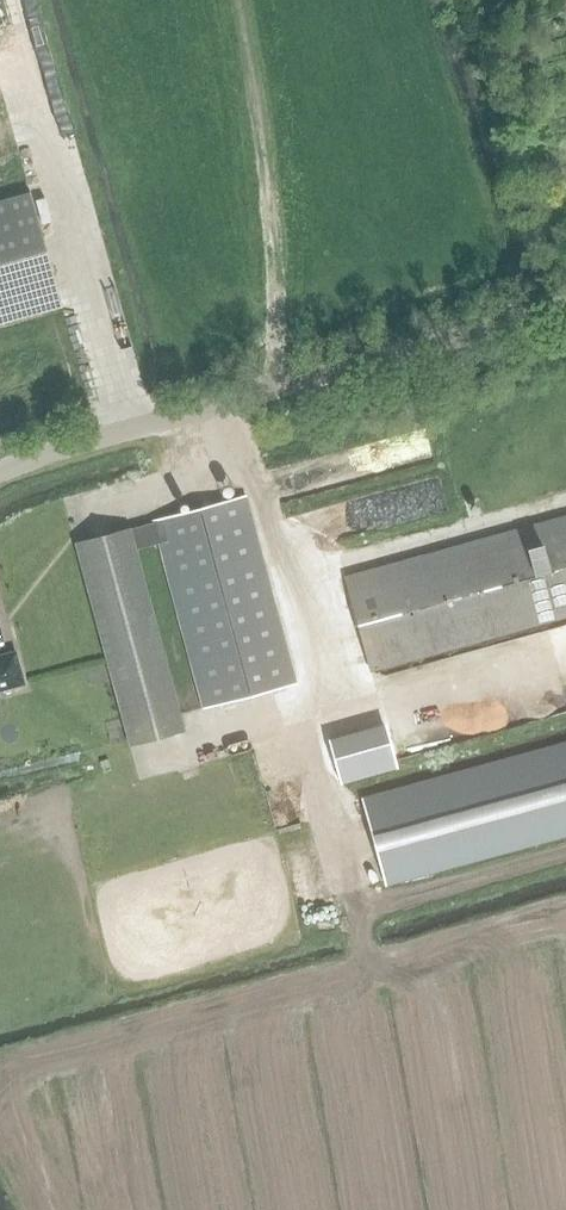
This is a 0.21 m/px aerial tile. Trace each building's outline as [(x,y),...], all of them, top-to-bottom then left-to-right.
[(27,191),(0,199),(0,323),(60,306),(27,191)] [(129,529),(73,544),(128,745),(183,730),(134,549),(158,542),(203,706),(296,681),(246,496),(152,522),(153,523),(129,530),(129,529)] [(345,575),(372,671),(565,617),(565,514),(345,575)] [(24,684),(16,652),(0,656),(0,691),(24,684)] [(378,699),(322,715),(331,748),(387,732),(378,699)] [(363,801),(385,881),(565,832),(565,746),(363,801)]
